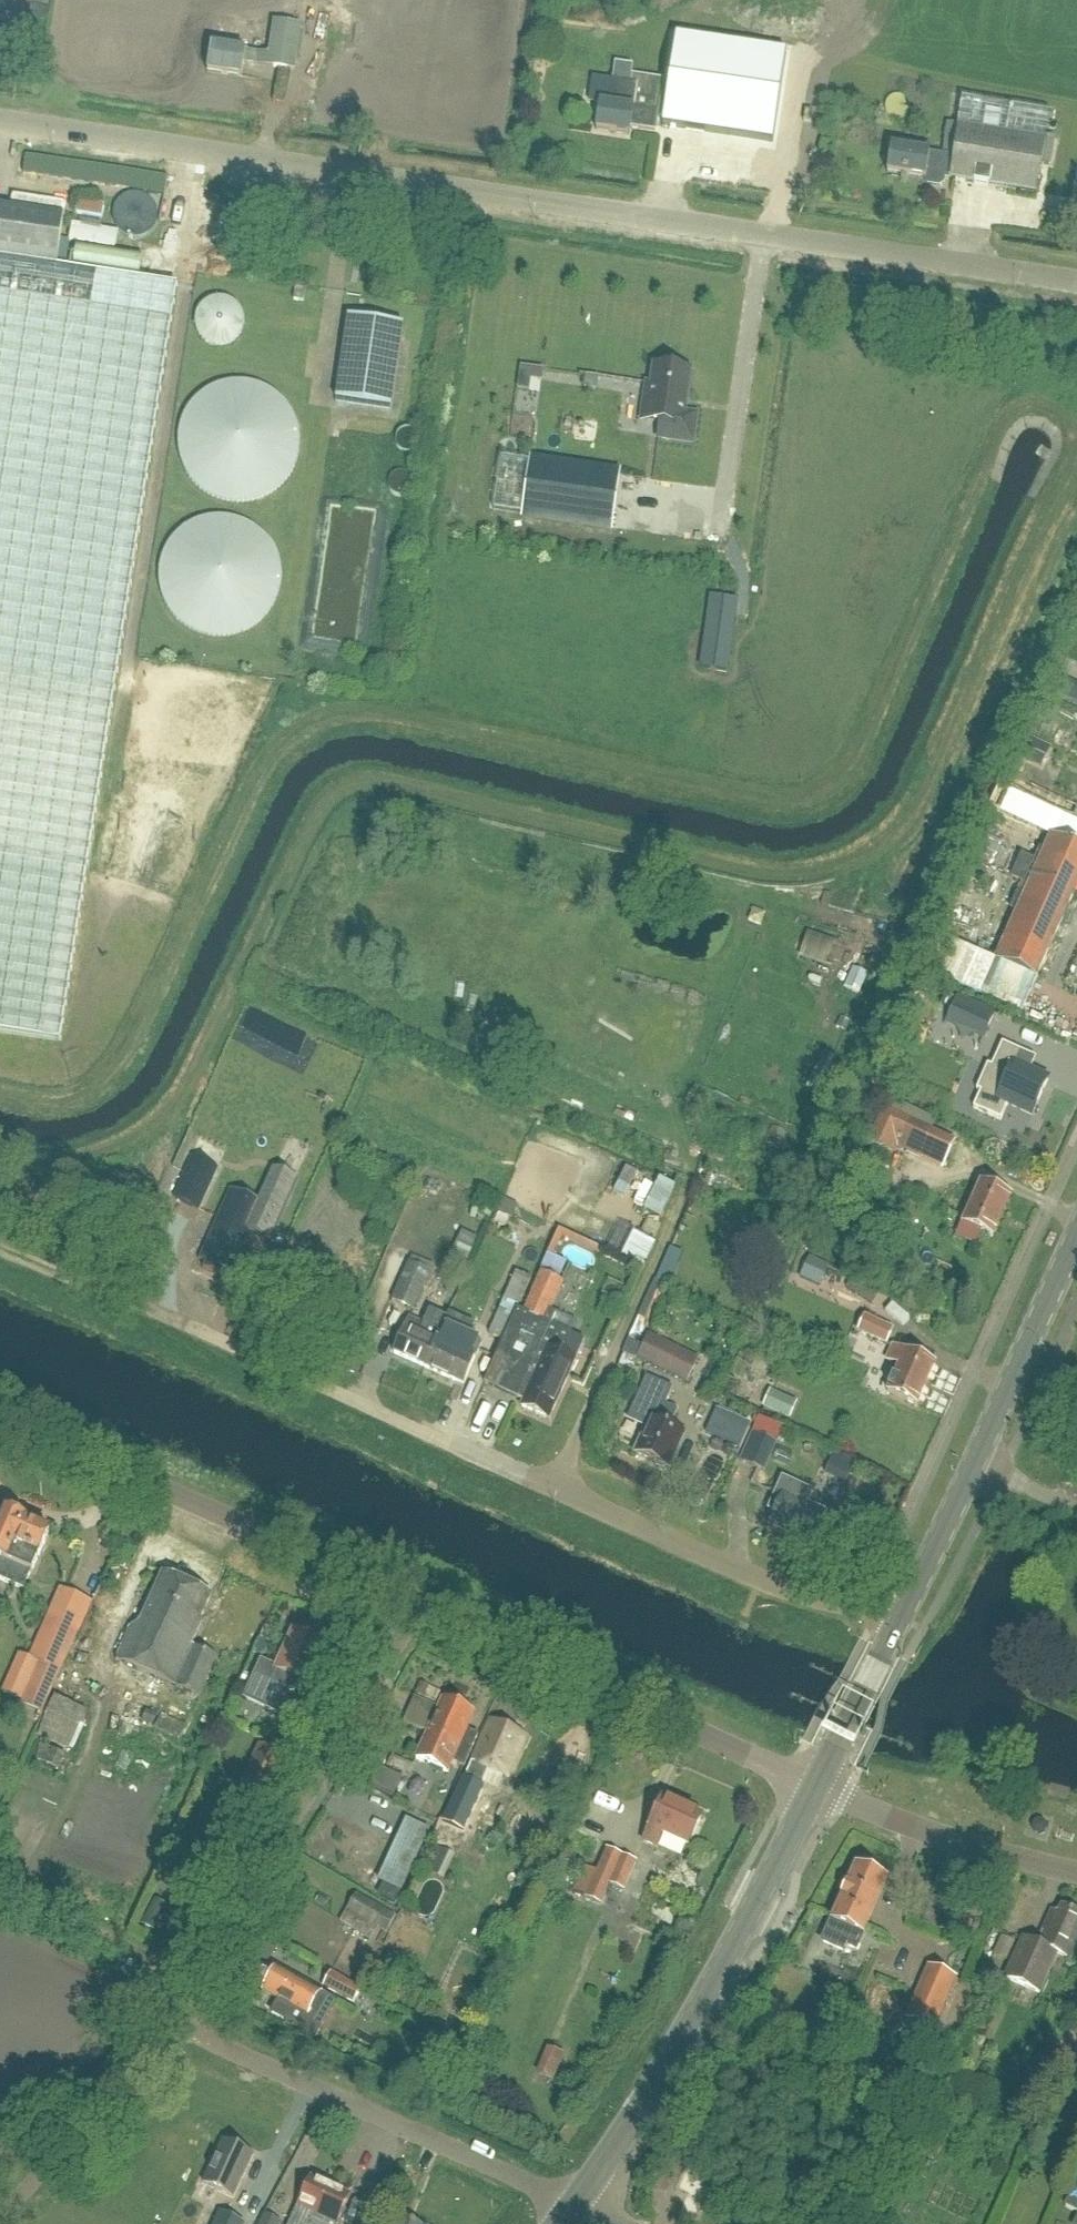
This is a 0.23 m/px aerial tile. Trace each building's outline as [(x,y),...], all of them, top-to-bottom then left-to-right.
[(293,72),(300,27),(273,23),(268,57),(245,54),(245,53),(211,48),(207,74),(241,79),(244,65),(293,72)] [(773,144),(782,81),(786,54),(675,37),(673,49),(661,127),(773,144)] [(616,64),(613,82),(630,84),(632,67),(616,64)] [(599,105),(595,131),(628,136),(629,127),(649,130),(656,131),(657,126),(658,126),(665,80),(663,80),(663,81),(659,80),(632,76),(631,84),(630,84),(613,82),(611,81),(607,106),(599,105)] [(1036,196),(1041,165),(1050,167),(1055,140),(1046,138),(1050,114),(961,99),(951,159),(925,155),(925,154),(890,148),(886,174),(924,181),(923,183),(926,187),(938,189),(942,186),(943,180),(1036,196)] [(55,268),(55,266),(64,267),(68,242),(59,240),(63,218),(0,208),(0,260),(55,268)] [(55,268),(0,260),(0,1033),(59,1043),(175,287),(55,268)] [(302,302),(304,291),(294,289),(292,301),(302,302)] [(201,337),(246,341),(250,304),(232,302),(232,299),(206,296),(201,337)] [(388,411),(401,326),(344,317),(331,403),(388,411)] [(513,420),(535,424),(542,371),(520,368),(513,420)] [(649,404),(646,423),(659,425),(657,438),(691,443),(695,417),(683,415),(689,373),(654,368),(652,386),(647,385),(644,404),(649,404)] [(212,387),(186,410),(182,448),(195,475),(209,491),(171,508),(169,532),(174,537),(194,520),(217,509),(253,513),(265,527),(280,521),(270,509),(279,502),(277,502),(306,477),(310,436),(295,402),(276,381),(235,377),(212,387)] [(720,403),(720,421),(731,421),(731,403),(720,403)] [(611,529),(619,475),(530,462),(523,516),(611,529)] [(710,597),(700,669),(727,672),(736,601),(710,597)] [(1076,705),(1076,686),(1063,680),(1056,695),(1076,705)] [(1029,764),(1021,783),(1039,791),(1047,772),(1029,764)] [(983,824),(1032,848),(1046,819),(997,795),(983,824)] [(1036,979),(1076,886),(1076,849),(1050,837),(1044,851),(1040,849),(1034,863),(1021,857),(1011,879),(1022,884),(1010,910),(1016,913),(996,962),(1036,979)] [(814,941),(810,958),(832,962),(836,946),(814,941)] [(976,954),(961,989),(1020,1016),(1036,979),(996,962),(976,954)] [(852,969),(844,988),(859,994),(867,975),(852,969)] [(956,995),(943,1023),(982,1041),(995,1013),(956,995)] [(1013,1067),(1019,1052),(1002,1044),(991,1069),(987,1067),(976,1092),(980,1093),(973,1110),(1000,1122),(1008,1106),(1032,1117),(1048,1082),(1013,1067)] [(885,1112),(869,1144),(891,1155),(907,1123),(885,1112)] [(192,1159),(173,1200),(199,1212),(218,1170),(192,1159)] [(230,1190),(198,1261),(206,1264),(203,1271),(230,1283),(240,1260),(242,1260),(253,1235),(270,1243),(298,1181),(295,1180),(294,1185),(272,1175),(274,1171),(272,1170),(256,1206),(231,1194),(232,1191),(230,1190)] [(629,1170),(613,1200),(644,1217),(661,1187),(629,1170)] [(992,1238),(1010,1199),(980,1185),(962,1225),(992,1238)] [(829,1268),(809,1259),(800,1279),(820,1288),(829,1268)] [(392,1302),(414,1313),(432,1275),(409,1264),(392,1302)] [(516,1311),(502,1341),(503,1341),(484,1384),(523,1402),(520,1408),(549,1421),(585,1342),(549,1326),(555,1314),(550,1312),(563,1284),(541,1274),(523,1314),(517,1312),(516,1311)] [(516,1311),(517,1312),(531,1281),(516,1274),(489,1334),(502,1341),(516,1311)] [(846,1289),(871,1305),(878,1293),(853,1278),(846,1289)] [(441,1333),(447,1319),(429,1311),(422,1325),(410,1319),(405,1330),(404,1330),(393,1354),(425,1369),(441,1333)] [(449,1314),(447,1319),(441,1333),(425,1369),(462,1386),(480,1345),(467,1339),(473,1325),(449,1314)] [(887,1346),(893,1331),(864,1318),(857,1333),(887,1346)] [(638,1359),(686,1383),(698,1359),(649,1335),(638,1359)] [(917,1407),(935,1367),(892,1348),(886,1361),(898,1366),(886,1393),(917,1407)] [(631,1411),(628,1418),(647,1427),(635,1453),(655,1462),(654,1464),(663,1468),(664,1466),(668,1468),(683,1434),(670,1428),(677,1411),(665,1406),(672,1389),(646,1378),(631,1411)] [(763,1407),(787,1418),(793,1406),(768,1395),(763,1407)] [(715,1415),(706,1435),(730,1446),(731,1445),(739,1448),(747,1429),(715,1415)] [(764,1473),(777,1444),(752,1433),(739,1462),(764,1473)] [(771,1474),(760,1500),(776,1507),(769,1523),(803,1538),(802,1540),(805,1541),(806,1539),(822,1547),(833,1521),(812,1511),(819,1496),(771,1474)] [(29,1573),(47,1534),(24,1524),(24,1523),(4,1514),(0,1524),(0,1580),(22,1590),(29,1573)] [(198,1698),(216,1659),(192,1648),(203,1623),(200,1621),(211,1597),(162,1575),(140,1623),(130,1629),(116,1661),(198,1698)] [(67,1662),(80,1632),(47,1618),(29,1660),(39,1665),(21,1705),(43,1715),(62,1670),(56,1668),(59,1659),(67,1662)] [(263,1662),(245,1703),(282,1719),(292,1695),(293,1695),(299,1683),(309,1687),(326,1649),(291,1634),(276,1668),(263,1662)] [(433,1720),(439,1708),(414,1697),(409,1709),(433,1720)] [(429,1729),(472,1749),(478,1735),(467,1729),(474,1714),(471,1713),(472,1711),(463,1707),(462,1709),(442,1700),(439,1708),(433,1720),(429,1729)] [(464,1781),(480,1788),(481,1786),(497,1793),(504,1777),(506,1778),(521,1744),(513,1740),(516,1733),(498,1725),(495,1732),(488,1729),(464,1781)] [(471,1751),(472,1749),(429,1729),(428,1732),(416,1758),(447,1772),(452,1761),(464,1766),(471,1751)] [(268,1802),(287,1759),(259,1746),(240,1789),(268,1802)] [(60,1771),(66,1756),(52,1750),(46,1764),(60,1771)] [(76,1783),(84,1768),(72,1761),(64,1777),(76,1783)] [(372,1779),(396,1791),(403,1777),(379,1765),(372,1779)] [(462,1833),(475,1805),(454,1795),(441,1823),(462,1833)] [(688,1846),(701,1816),(662,1798),(648,1828),(649,1828),(643,1841),(656,1847),(662,1834),(688,1846)] [(375,1882),(399,1893),(428,1831),(405,1820),(375,1882)] [(607,1849),(596,1872),(584,1899),(600,1906),(610,1886),(624,1892),(637,1863),(607,1849)] [(862,1933),(885,1881),(856,1867),(832,1920),(823,1941),(842,1949),(845,1944),(854,1948),(861,1933),(862,1933)] [(378,1928),(387,1911),(356,1894),(341,1920),(358,1930),(364,1921),(378,1928)] [(1062,1907),(1059,1913),(1051,1910),(1035,1944),(1023,1938),(1005,1978),(1038,1994),(1056,1954),(1070,1960),(1076,1943),(1076,1914),(1062,1907)] [(636,1926),(626,1951),(640,1957),(651,1933),(636,1926)] [(387,1960),(382,1972),(395,1979),(401,1966),(387,1960)] [(301,2029),(308,2016),(320,1993),(276,1969),(264,1992),(279,2000),(272,2013),(290,2023),(301,2029)] [(353,2005),(361,1990),(331,1973),(322,1987),(353,2005)] [(942,2005),(918,1995),(907,2019),(932,2030),(942,2005)] [(554,2081),(564,2056),(548,2049),(537,2074),(554,2081)] [(197,2139),(202,2120),(189,2117),(184,2136),(197,2139)] [(233,2197),(253,2155),(223,2141),(203,2183),(233,2197)] [(330,2186),(311,2177),(290,2223),(313,2223),(329,2188),(330,2186)] [(350,2195),(330,2186),(329,2188),(313,2223),(337,2223),(350,2195)] [(1074,2186),(1063,2211),(1076,2217),(1076,2188),(1074,2186)] [(216,2223),(241,2223),(221,2215),(216,2223)] [(264,2216),(260,2223),(281,2223),(264,2216)]
